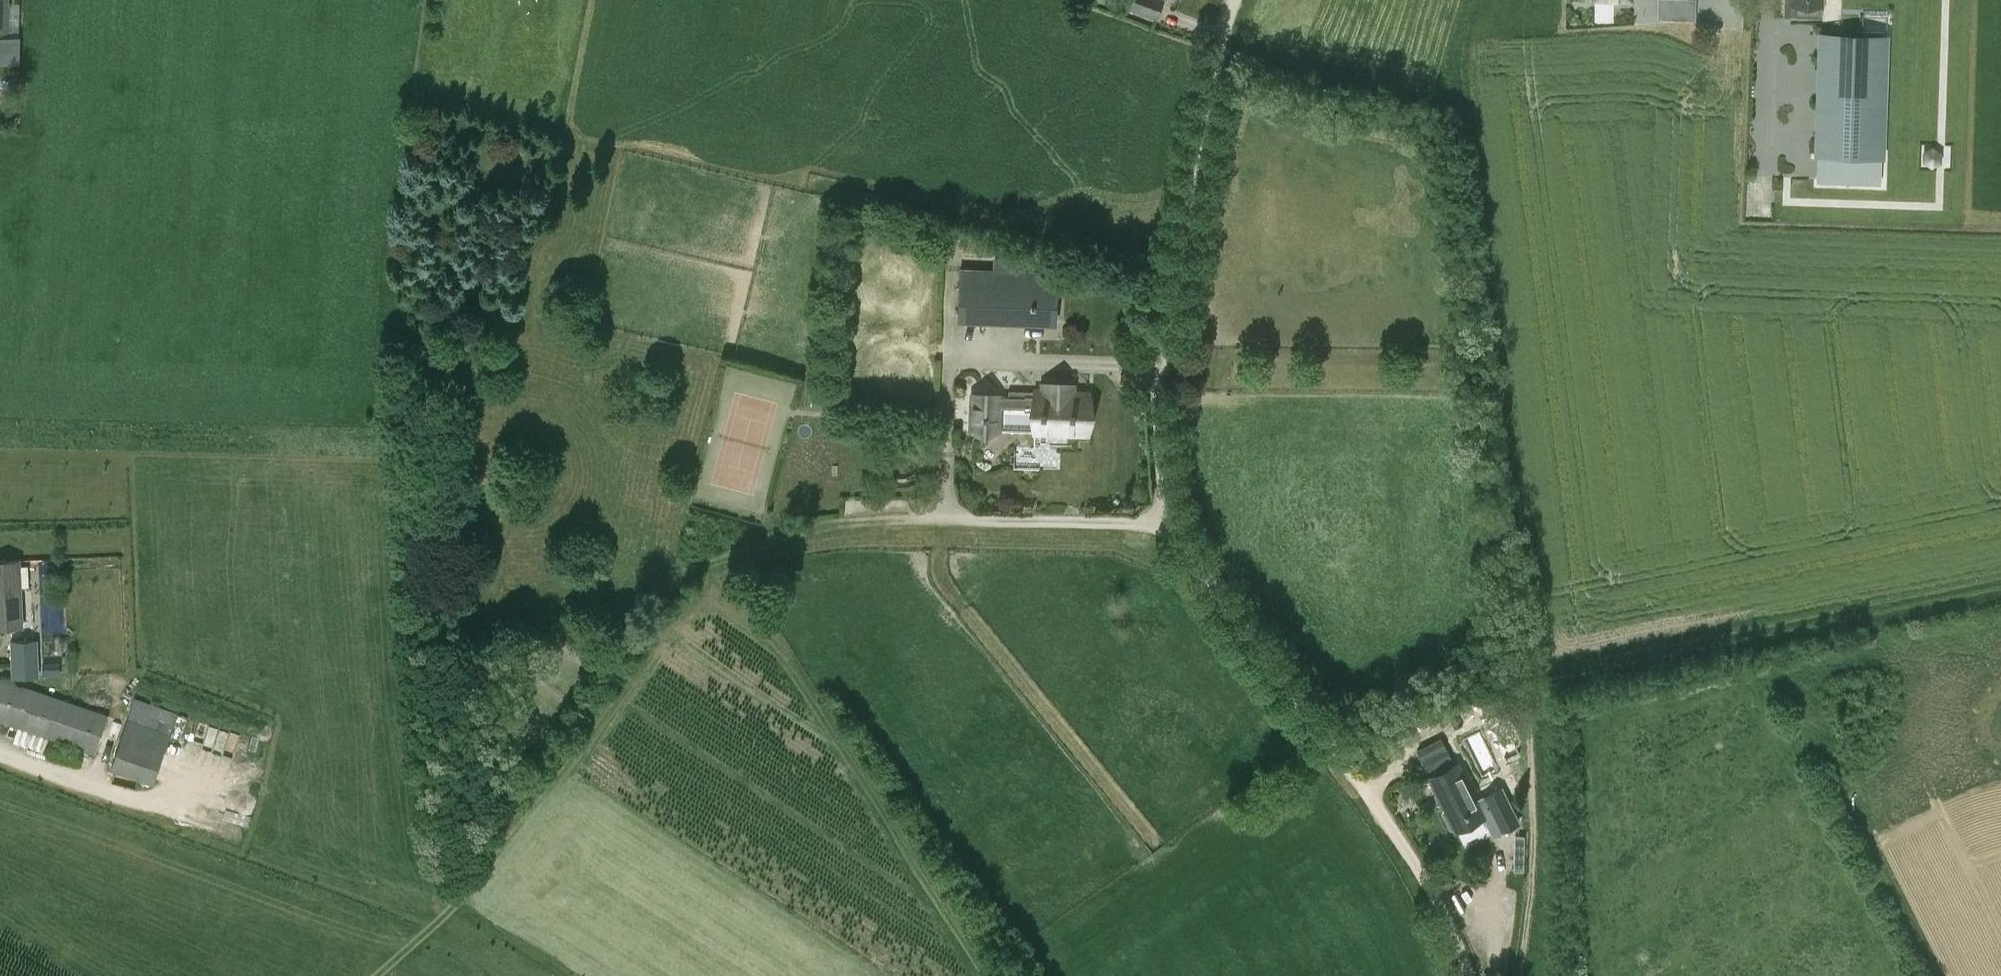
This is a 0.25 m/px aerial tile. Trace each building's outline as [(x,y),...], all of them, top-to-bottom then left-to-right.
[(20,62),(21,36),(9,35),(10,0),(0,0),(0,62),(20,62)] [(1157,20),(1165,0),(1105,0),(1157,20)] [(1671,0),(1659,0),(1658,19),(1671,20),(1671,0)] [(1816,16),(1822,16),(1822,0),(1785,0),(1785,11),(1795,11),(1795,15),(1816,16)] [(1869,7),(1866,18),(1883,24),(1886,13),(1869,7)] [(1817,181),(1881,183),(1882,157),(1884,157),(1888,35),(1819,33),(1815,155),(1817,155),(1817,181)] [(1025,258),(993,257),(992,271),(959,270),(957,317),(1055,321),(1057,273),(1024,272),(1025,258)] [(1087,434),(1089,398),(1072,397),(1072,392),(1035,391),(1035,395),(971,393),(970,430),(999,431),(999,409),(1034,410),(1034,432),(1087,434)] [(22,627),(19,560),(0,561),(0,628),(22,627)] [(38,676),(37,638),(10,639),(11,677),(38,676)] [(108,715),(0,677),(0,721),(57,740),(81,749),(95,754),(108,715)] [(153,783),(178,713),(135,697),(112,768),(153,783)] [(1426,771),(1450,759),(1440,739),(1416,751),(1426,771)] [(77,762),(81,749),(57,740),(52,753),(77,762)] [(1444,808),(1434,813),(1444,832),(1454,827),(1456,831),(1483,817),(1492,835),(1493,835),(1496,843),(1508,837),(1505,829),(1518,823),(1511,809),(1517,805),(1510,792),(1503,795),(1503,794),(1480,806),(1457,762),(1428,777),(1444,808)]
